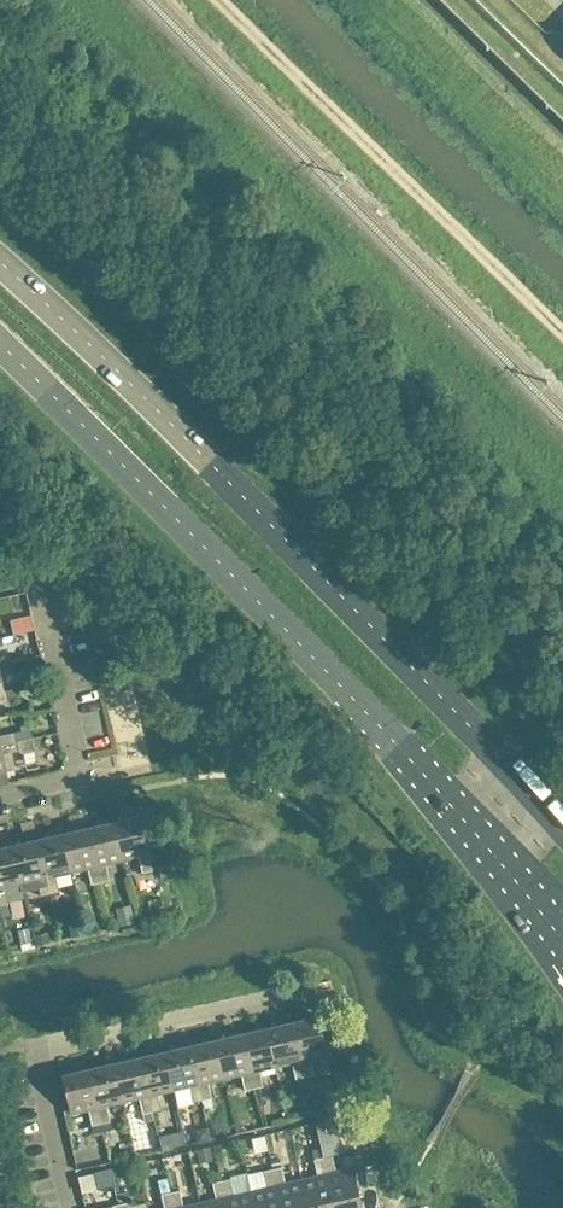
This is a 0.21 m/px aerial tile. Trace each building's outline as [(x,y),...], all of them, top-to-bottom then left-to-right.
[(17,741),(14,731),(0,735),(0,745),(17,741)] [(2,753),(19,750),(22,752),(35,749),(33,738),(17,741),(0,745),(0,772),(6,771),(2,753)] [(153,869),(140,814),(114,820),(123,859),(139,856),(143,872),(153,869)] [(123,859),(114,820),(89,826),(101,881),(110,879),(107,863),(123,859)] [(101,881),(89,826),(63,832),(72,871),(88,867),(92,883),(101,881)] [(72,871),(63,832),(38,838),(50,893),(60,891),(56,875),(72,871)] [(50,893),(38,838),(12,844),(21,883),(37,879),(41,895),(50,893)] [(12,844),(0,847),(0,905),(9,903),(5,886),(21,883),(12,844)] [(170,862),(159,865),(161,876),(173,874),(170,862)] [(131,904),(116,907),(120,926),(135,922),(131,904)] [(84,919),(68,922),(71,936),(87,933),(84,919)] [(48,931),(34,935),(37,945),(51,941),(48,931)] [(323,1032),(319,1014),(293,1021),(305,1076),(314,1074),(311,1058),(328,1054),(323,1032)] [(305,1076),(293,1021),(267,1026),(276,1065),(292,1062),(296,1078),(305,1076)] [(276,1065),(267,1026),(242,1032),(254,1087),(264,1085),(260,1069),(276,1065)] [(254,1087),(242,1032),(216,1038),(225,1077),(241,1073),(245,1090),(254,1087)] [(225,1077),(216,1038),(191,1044),(203,1099),(212,1097),(209,1081),(225,1077)] [(203,1099),(191,1044),(165,1050),(174,1089),(190,1085),(194,1101),(203,1099)] [(174,1089),(165,1050),(140,1056),(152,1111),(162,1109),(158,1093),(174,1089)] [(152,1111),(140,1056),(114,1062),(123,1101),(139,1097),(143,1113),(152,1111)] [(123,1101),(114,1062),(89,1067),(101,1123),(111,1120),(107,1104),(123,1101)] [(101,1123),(89,1067),(62,1074),(71,1112),(89,1109),(92,1125),(101,1123)] [(152,1111),(143,1113),(145,1121),(154,1119),(152,1111)] [(343,1152),(335,1118),(316,1122),(322,1146),(324,1156),(333,1154),(343,1152)] [(111,1120),(101,1123),(103,1131),(113,1128),(111,1120)] [(101,1123),(92,1125),(94,1133),(103,1131),(101,1123)] [(199,1127),(195,1132),(197,1141),(211,1138),(208,1125),(199,1127)] [(167,1132),(158,1134),(161,1149),(171,1147),(167,1132)] [(209,1146),(196,1149),(199,1162),(212,1159),(209,1146)] [(322,1146),(312,1148),(314,1158),(324,1156),(322,1146)] [(336,1170),(333,1154),(324,1156),(336,1207),(350,1207),(363,1205),(354,1166),(336,1170)] [(280,1155),(271,1157),(273,1168),(282,1166),(280,1155)] [(324,1156),(314,1158),(318,1174),(302,1178),(309,1207),(336,1207),(324,1156)] [(110,1166),(102,1168),(106,1185),(114,1183),(110,1166)] [(302,1178),(286,1182),(282,1166),(273,1168),(282,1207),(309,1207),(302,1178)] [(273,1168),(263,1170),(264,1173),(248,1177),(251,1190),(255,1207),(282,1207),(273,1168)] [(251,1190),(235,1193),(231,1177),(222,1179),(228,1207),(255,1207),(251,1190)] [(222,1179),(213,1181),(216,1198),(200,1201),(201,1207),(228,1207),(222,1179)] [(200,1201),(184,1205),(180,1189),(171,1191),(175,1207),(201,1207),(200,1201)] [(171,1191),(161,1193),(165,1207),(175,1207),(171,1191)]
